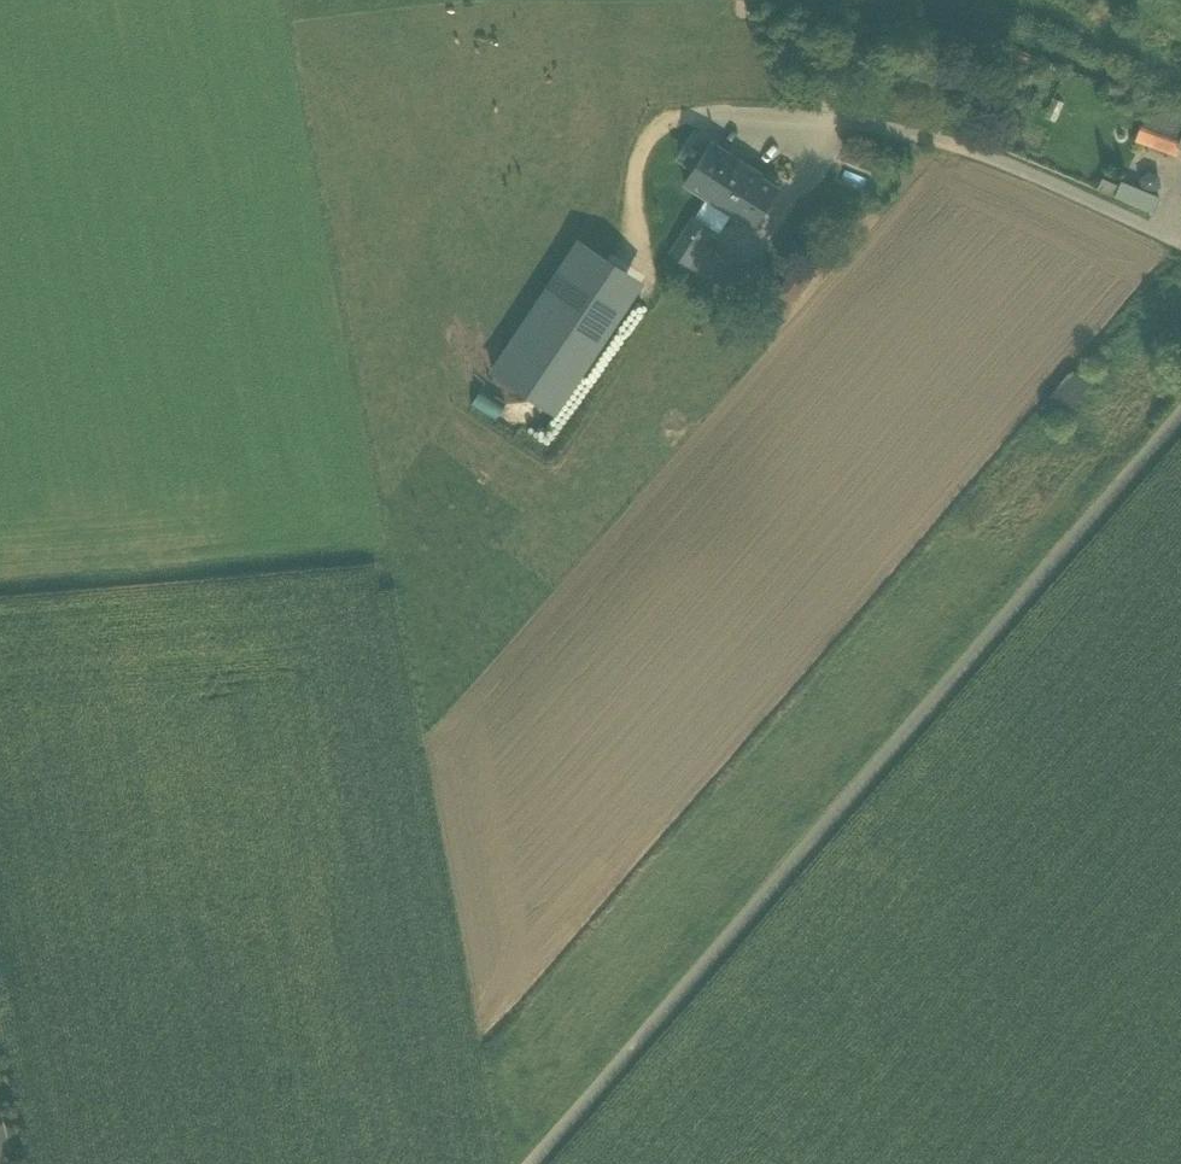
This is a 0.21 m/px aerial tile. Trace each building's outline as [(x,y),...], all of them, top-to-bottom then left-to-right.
[(1180,147),(1180,145),(1180,117),(1112,90),(1106,105),(1144,121),(1136,142),(1176,157),(1180,147)] [(1044,117),(1056,124),(1066,104),(1053,99),(1044,117)] [(685,185),(707,198),(732,157),(711,143),(685,185)] [(732,213),(753,227),(778,190),(748,171),(749,168),(732,157),(707,198),(732,213)] [(1098,190),(1115,198),(1119,186),(1102,178),(1098,190)] [(1115,198),(1152,214),(1159,198),(1121,182),(1119,186),(1115,198)] [(707,198),(694,217),(713,230),(723,228),(732,213),(707,198)] [(670,255),(688,267),(703,244),(713,230),(694,217),(670,255)] [(580,242),(493,372),(556,415),(644,284),(580,242)] [(722,257),(703,244),(688,267),(707,279),(722,257)] [(707,279),(720,288),(735,265),(722,257),(707,279)] [(750,275),(735,265),(720,288),(736,298),(750,275)] [(1071,369),(1040,406),(1058,421),(1089,385),(1071,369)]
